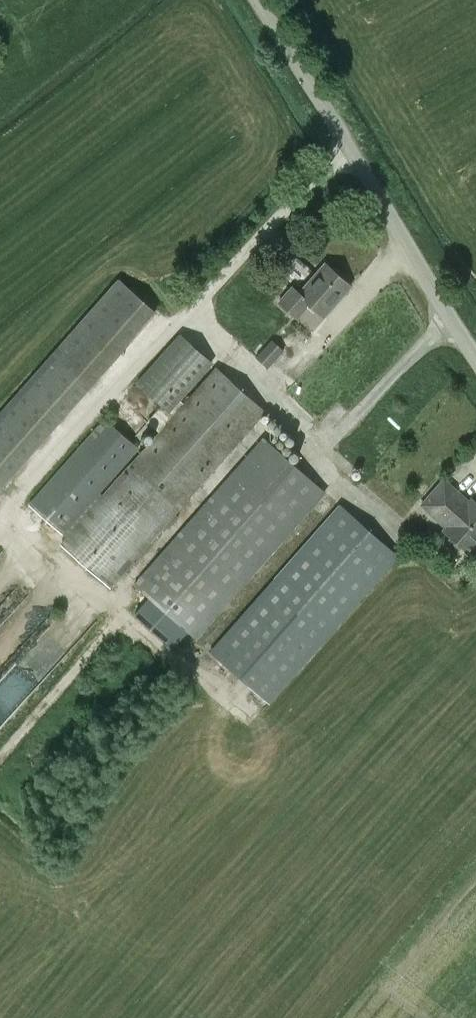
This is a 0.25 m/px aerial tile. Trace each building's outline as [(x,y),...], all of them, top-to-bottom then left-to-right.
[(323,317),(351,285),(325,262),(299,291),(292,284),(277,302),(297,319),(310,305),(323,317)] [(38,446),(156,312),(118,277),(0,411),(0,489),(38,446)] [(179,400),(212,363),(179,333),(135,382),(162,405),(148,421),(158,431),(102,494),(100,492),(139,448),(104,417),(28,503),(65,536),(59,542),(110,587),(265,411),(216,367),(183,404),(179,400)] [(284,350),(272,339),(256,356),(261,360),(268,367),(284,350)] [(327,493),(264,436),(134,583),(158,604),(146,618),(169,638),(179,627),(197,640),(314,508),(323,517),(331,507),(323,499),(327,493)] [(475,542),(475,503),(471,498),(469,501),(444,479),(422,504),(447,526),(444,530),(468,551),(475,542)] [(398,555),(339,505),(209,651),(270,704),(398,555)] [(39,685),(19,666),(0,687),(0,726),(39,685)]
